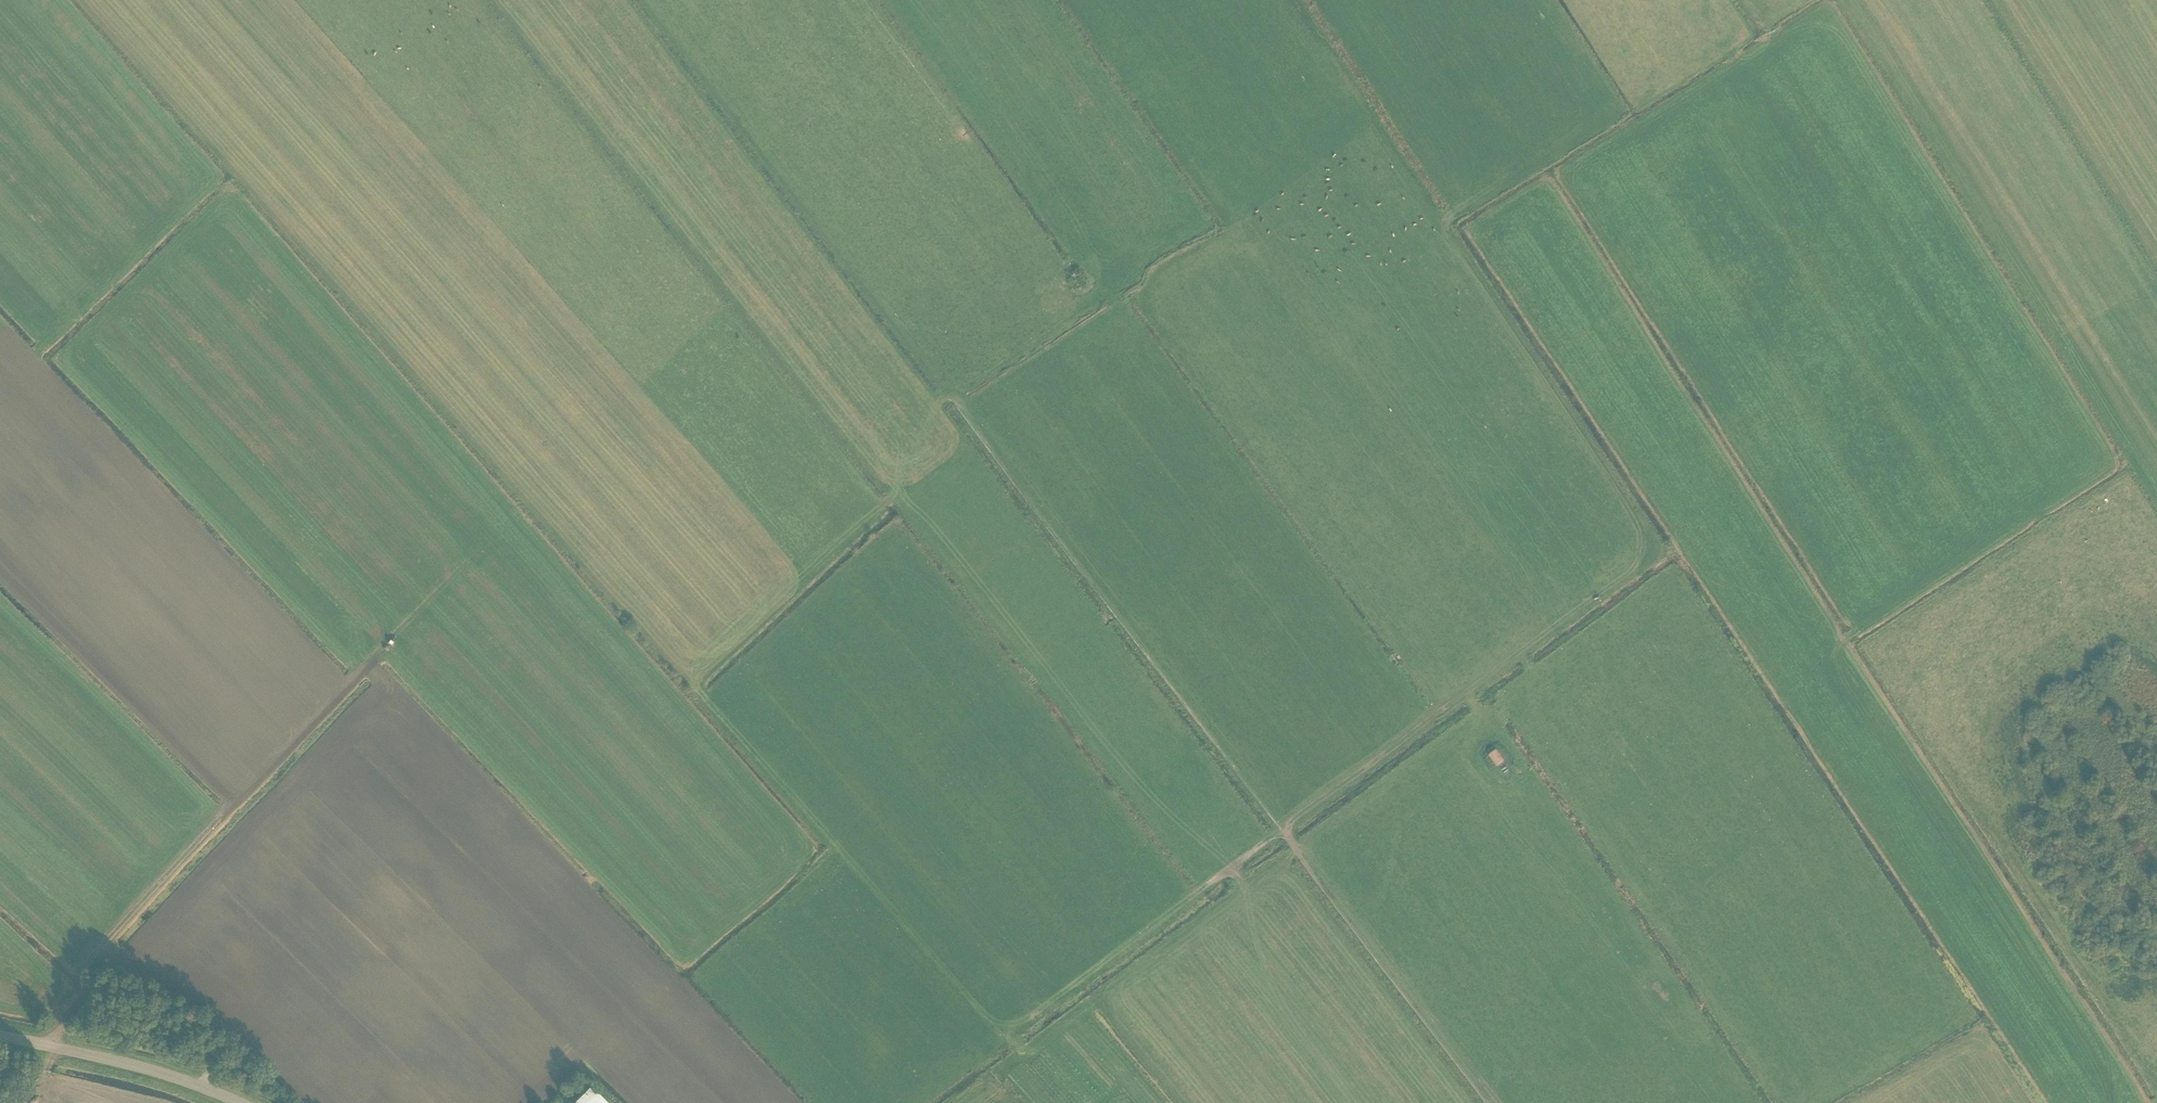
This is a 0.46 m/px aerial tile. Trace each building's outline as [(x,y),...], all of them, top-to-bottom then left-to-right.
[(1419,586),(1428,600),(1436,595),(1426,581),(1419,586)] [(1629,868),(1636,882),(1641,879),(1633,866),(1629,868)] [(592,1088),(577,1102),(608,1102),(592,1088)]
